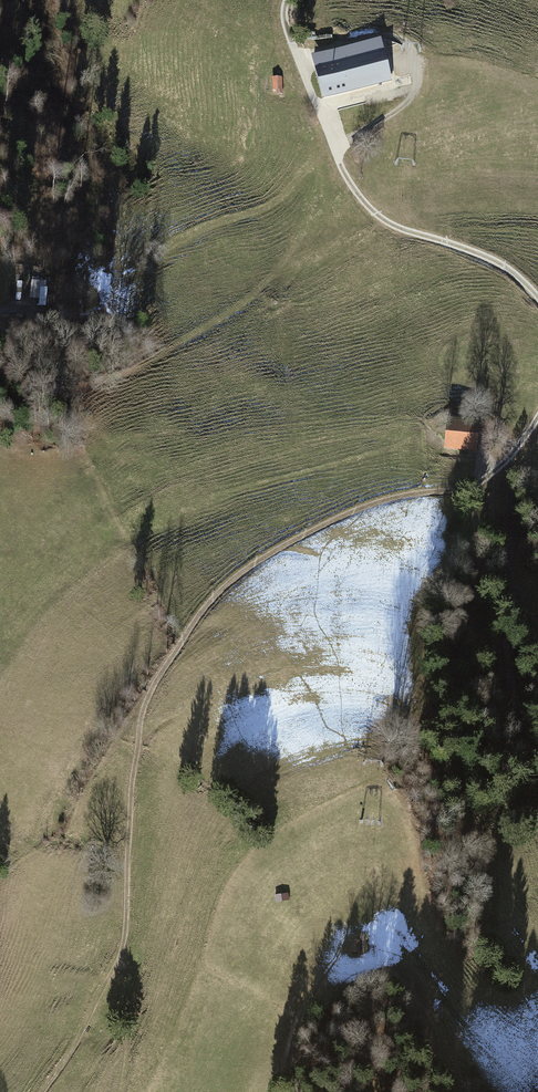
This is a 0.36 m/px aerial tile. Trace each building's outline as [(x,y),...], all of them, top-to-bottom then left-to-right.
[(378,49),(315,67),(324,99),(387,82),(378,49)] [(16,297),(29,298),(32,279),(18,277),(16,297)] [(480,423),(446,420),(443,448),(477,451),(480,423)]
